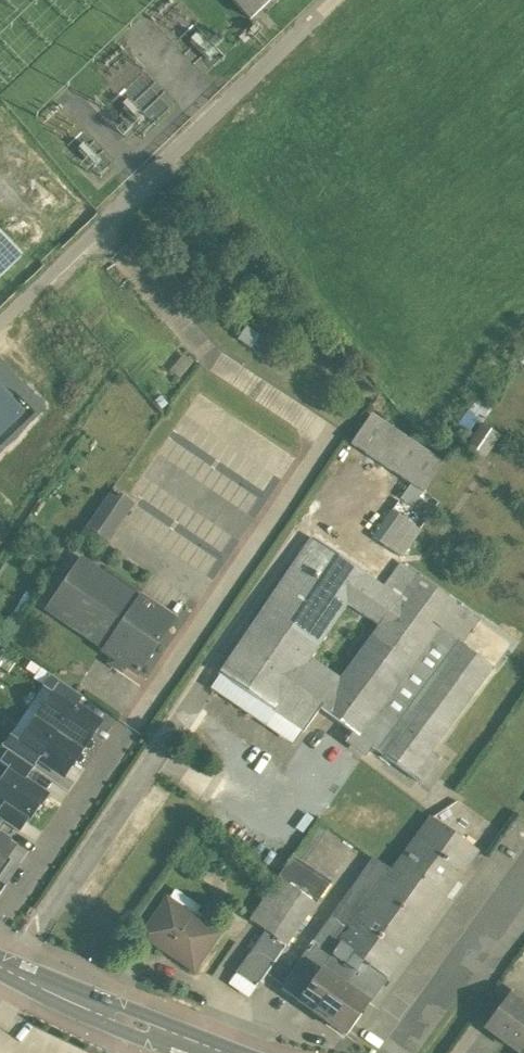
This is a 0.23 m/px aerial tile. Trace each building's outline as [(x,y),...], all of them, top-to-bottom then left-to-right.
[(249,20),(270,0),(230,0),(249,20)] [(21,258),(0,236),(0,278),(21,258)] [(24,415),(0,390),(0,438),(24,415)] [(442,465),(370,416),(350,445),(422,494),(442,465)] [(481,423),(466,447),(485,459),(500,435),(481,423)] [(118,502),(108,495),(102,504),(123,519),(134,504),(122,496),(118,502)] [(123,519),(102,504),(86,528),(107,542),(123,519)] [(392,512),(373,539),(385,548),(404,521),(392,512)] [(12,533),(0,520),(0,544),(12,533)] [(399,559),(418,532),(404,521),(385,548),(399,559)] [(401,566),(384,591),(311,541),(220,674),(303,731),(319,708),(354,733),(349,740),(367,752),(371,747),(429,791),(509,681),(460,646),(476,622),(415,578),(417,576),(401,566)] [(138,598),(80,559),(46,609),(104,649),(102,650),(138,675),(175,621),(139,597),(138,598)] [(82,697),(51,676),(43,687),(54,695),(54,694),(75,708),(82,697)] [(75,708),(54,694),(54,695),(37,719),(81,749),(98,724),(75,708)] [(37,719),(20,743),(10,736),(2,747),(7,751),(33,768),(33,769),(40,758),(64,774),(81,749),(37,719)] [(7,751),(0,762),(0,764),(8,769),(0,781),(0,804),(26,822),(28,823),(39,808),(40,809),(49,795),(25,779),(33,768),(7,751)] [(3,806),(0,810),(0,820),(5,823),(19,833),(26,822),(3,806)] [(475,851),(429,819),(415,839),(461,872),(475,851)] [(318,823),(295,850),(303,857),(327,830),(318,823)] [(13,847),(0,838),(0,866),(13,847)] [(350,930),(321,970),(367,1003),(461,872),(415,839),(392,870),(350,930)] [(334,919),(350,930),(392,870),(377,859),(334,919)] [(284,882),(313,904),(328,885),(298,863),(284,882)] [(284,882),(268,903),(274,907),(260,925),(268,931),(257,945),(274,958),(313,904),(284,882)] [(217,935),(166,901),(143,935),(193,969),(217,935)] [(334,919),(281,989),(298,1001),(321,970),(350,930),(334,919)] [(256,944),(236,973),(255,986),(275,959),(274,958),(257,945),(256,944)] [(321,970),(298,1001),(344,1034),(367,1003),(321,970)] [(508,994),(485,1026),(492,1031),(491,1033),(519,1052),(523,1046),(523,1006),(508,994)]
